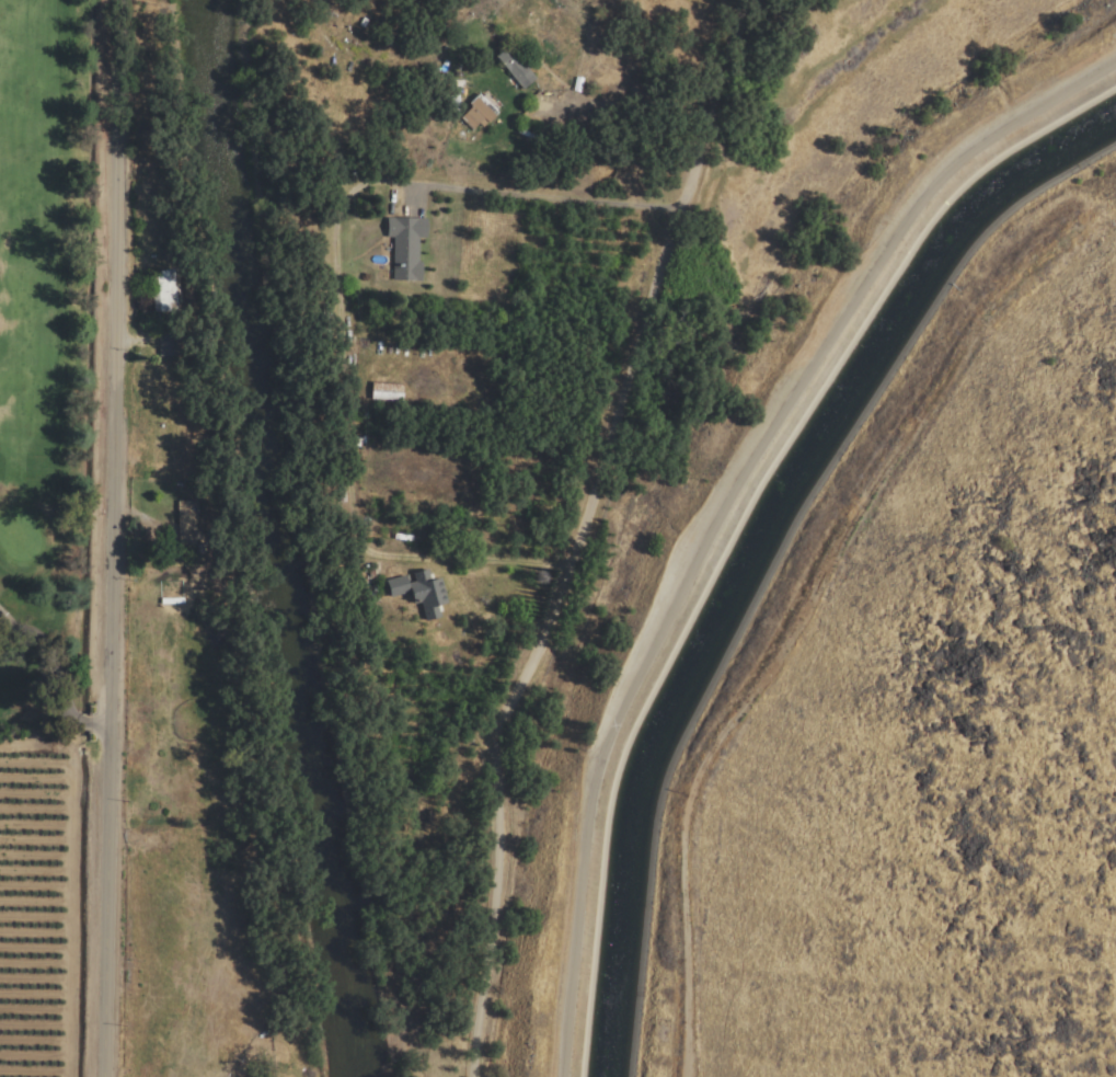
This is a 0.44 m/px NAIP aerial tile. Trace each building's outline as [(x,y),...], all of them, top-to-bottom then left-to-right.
[(497,53),(519,89),(535,80),(524,60),(513,44),(497,53)] [(470,107),(460,116),(474,132),(496,113),(478,93),(467,103),(470,107)] [(392,237),(391,281),(422,281),(422,262),(417,262),(417,238),(427,238),(427,218),(387,217),(386,237),(392,237)] [(177,270),(155,270),(157,311),(179,310),(177,270)] [(402,384),(370,383),(370,400),(402,401),(402,384)] [(196,500),(176,501),(177,542),(197,542),(196,500)] [(385,580),(389,597),(412,592),(414,602),(420,601),(424,621),(435,619),(432,608),(438,607),(430,570),(385,580)]
